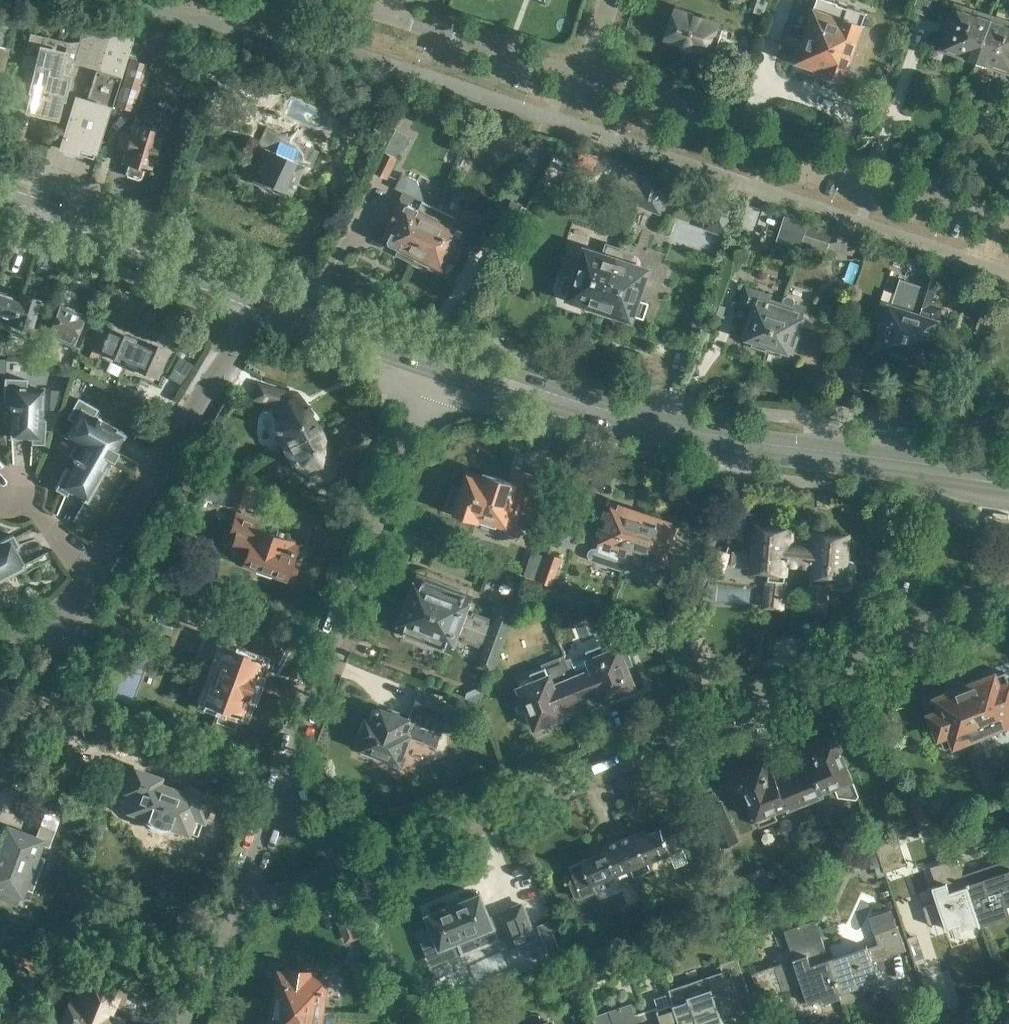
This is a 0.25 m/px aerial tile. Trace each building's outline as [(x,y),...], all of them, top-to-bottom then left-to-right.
[(845,78),(864,23),(863,23),(866,12),(848,6),(848,7),(837,4),(838,3),(830,0),(817,0),(796,61),(845,78)] [(942,48),(979,60),(994,15),(957,3),(942,48)] [(676,6),(665,39),(681,45),(681,46),(692,50),(693,49),(709,54),(720,21),(676,6)] [(17,8),(14,22),(29,26),(32,11),(17,8)] [(979,60),(1008,71),(1008,20),(994,15),(979,60)] [(5,47),(10,24),(0,21),(0,45),(5,47)] [(96,68),(110,29),(85,21),(79,41),(69,42),(66,41),(44,36),(30,33),(26,48),(39,51),(30,90),(31,90),(26,110),(56,117),(61,98),(63,98),(69,73),(68,73),(69,67),(71,67),(72,61),(96,68)] [(122,77),(138,26),(137,26),(134,36),(110,29),(96,68),(86,99),(75,95),(59,147),(93,157),(109,106),(118,75),(122,77)] [(138,26),(122,77),(124,77),(115,105),(132,110),(147,63),(138,61),(148,29),(138,26)] [(3,72),(9,47),(5,47),(0,45),(0,72),(3,72)] [(192,66),(189,77),(199,80),(203,69),(192,66)] [(152,171),(163,130),(133,122),(130,132),(121,129),(116,148),(124,151),(121,162),(127,164),(125,172),(127,175),(138,178),(141,177),(143,168),(152,171)] [(404,143),(393,137),(386,151),(385,151),(375,171),(388,177),(398,157),(397,157),(404,143)] [(289,196),(303,165),(265,148),(251,180),(289,196)] [(608,195),(636,205),(647,174),(624,166),(620,180),(615,178),(608,195)] [(397,253),(414,261),(441,207),(424,199),(417,179),(403,172),(396,187),(404,191),(382,235),(389,239),(390,243),(400,248),(397,253)] [(647,174),(636,205),(659,213),(670,181),(647,174)] [(776,241),(800,249),(809,223),(808,223),(809,221),(786,214),(785,218),(778,216),(776,222),(773,221),(775,215),(763,211),(763,209),(746,204),(738,230),(776,243),(776,241)] [(441,207),(414,261),(428,268),(430,266),(447,274),(452,264),(454,265),(459,254),(458,254),(462,245),(470,249),(477,235),(475,234),(481,223),(463,213),(459,221),(456,219),(458,215),(441,207)] [(809,223),(800,249),(825,257),(847,260),(847,240),(830,242),(833,231),(809,223)] [(567,298),(602,310),(622,250),(609,245),(606,253),(584,246),(574,277),(567,275),(563,288),(570,291),(567,298)] [(622,250),(602,310),(633,320),(635,316),(644,319),(650,303),(640,299),(651,268),(630,261),(633,252),(623,249),(623,250),(622,250)] [(878,347),(900,354),(931,264),(930,264),(923,286),(900,278),(878,347)] [(931,264),(900,354),(923,362),(941,307),(930,303),(938,280),(950,284),(954,272),(931,264)] [(753,344),(767,348),(782,303),(770,300),(773,293),(747,284),(741,303),(754,307),(745,334),(748,335),(748,338),(755,340),(753,344)] [(8,324),(18,296),(0,290),(0,322),(8,324)] [(18,296),(8,324),(11,325),(26,329),(24,336),(33,338),(36,327),(34,326),(37,314),(42,299),(19,291),(18,296)] [(784,297),(782,303),(767,348),(781,353),(782,349),(794,353),(807,316),(804,315),(807,306),(795,302),(795,301),(793,297),(788,295),(784,297)] [(57,339),(71,344),(84,315),(60,305),(41,351),(50,356),(57,339)] [(144,341),(141,347),(133,344),(136,337),(111,327),(101,353),(126,363),(128,356),(136,359),(133,366),(158,376),(169,351),(144,341)] [(101,350),(93,347),(89,356),(97,360),(101,350)] [(11,399),(10,436),(27,437),(27,436),(31,436),(31,442),(44,442),(45,419),(42,419),(43,387),(26,386),(26,378),(4,378),(4,399),(11,399)] [(279,450),(318,429),(309,418),(311,413),(297,396),(289,393),(283,397),(285,391),(257,383),(253,398),(277,406),(275,413),(275,431),(279,450)] [(59,400),(60,390),(50,389),(48,410),(57,410),(58,400),(59,400)] [(74,421),(67,432),(96,449),(100,442),(111,449),(120,435),(118,434),(120,431),(92,415),(96,409),(78,398),(67,417),(74,421)] [(318,429),(279,450),(279,451),(291,463),(307,474),(321,478),(329,474),(332,464),(326,446),(323,445),(318,430),(318,429)] [(96,449),(67,432),(66,435),(77,441),(69,454),(76,458),(71,466),(73,467),(71,471),(67,468),(55,487),(65,493),(68,490),(86,500),(111,458),(96,449)] [(480,517),(509,527),(507,533),(520,537),(540,476),(513,467),(508,479),(484,471),(483,473),(467,467),(460,486),(453,484),(444,511),(478,523),(480,517)] [(213,470),(204,494),(243,508),(252,484),(213,470)] [(632,552),(646,511),(614,500),(607,523),(606,523),(599,542),(600,542),(596,555),(610,560),(610,561),(627,567),(632,552)] [(646,511),(632,552),(646,557),(643,564),(649,575),(661,570),(668,546),(670,547),(677,527),(672,525),(673,520),(646,511)] [(232,540),(227,552),(242,558),(241,561),(286,577),(287,574),(293,576),(297,564),(292,562),(297,549),(290,546),(292,541),(283,537),(284,533),(277,530),(276,533),(259,527),(262,519),(258,517),(254,527),(253,526),(256,519),(235,512),(226,538),(232,540)] [(799,565),(801,546),(793,545),(793,538),(787,538),(788,531),(758,528),(754,570),(768,571),(767,579),(765,579),(762,609),(785,611),(788,581),(785,581),(787,564),(799,565)] [(24,565),(14,547),(18,545),(12,534),(0,540),(0,578),(24,565)] [(801,546),(799,565),(812,566),(809,610),(826,612),(828,586),(829,576),(843,578),(843,577),(849,577),(851,577),(854,575),(856,572),(856,570),(856,568),(856,567),(856,566),(853,562),(850,561),(845,561),(847,537),(817,534),(817,540),(811,540),(811,547),(801,546)] [(188,565),(174,560),(177,551),(161,545),(153,568),(183,579),(188,565)] [(538,580),(553,586),(564,557),(548,551),(538,580)] [(414,606),(490,634),(495,620),(473,612),(472,615),(464,613),(470,597),(424,579),(414,606)] [(491,632),(505,637),(516,607),(502,602),(495,620),(491,632)] [(490,634),(414,606),(404,631),(451,649),(456,634),(464,636),(462,640),(479,646),(481,643),(486,645),(478,666),(492,671),(505,637),(491,632),(490,634)] [(148,637),(145,647),(156,652),(160,642),(148,637)] [(203,669),(251,688),(262,659),(259,658),(260,655),(258,651),(246,646),(242,648),(241,649),(228,644),(226,649),(224,648),(223,649),(217,647),(214,648),(208,662),(205,664),(203,669)] [(565,656),(586,707),(635,686),(627,667),(634,664),(628,649),(620,652),(619,648),(605,654),(602,645),(566,659),(565,656)] [(586,707),(565,656),(541,666),(542,669),(531,674),(534,682),(521,688),(537,727),(586,707)] [(17,665),(16,664),(15,664),(13,664),(12,664),(10,665),(9,665),(8,666),(7,667),(7,668),(6,670),(6,671),(6,673),(6,674),(7,675),(7,676),(8,677),(10,678),(11,679),(12,679),(14,679),(15,679),(16,679),(18,678),(19,677),(20,676),(20,675),(21,673),(21,672),(21,671),(21,669),(20,668),(19,667),(18,666),(17,665)] [(251,688),(203,669),(202,672),(196,670),(191,682),(208,688),(202,706),(204,706),(203,711),(216,716),(215,720),(236,727),(240,717),(251,688)] [(964,683),(984,733),(1008,723),(1008,679),(1008,680),(1005,672),(971,685),(969,681),(964,683)] [(984,733),(964,683),(959,685),(961,690),(926,703),(944,749),(970,738),(977,757),(992,752),(984,733)] [(430,745),(436,729),(379,707),(373,722),(368,720),(361,737),(367,739),(363,749),(400,762),(410,737),(430,745)] [(795,777),(804,800),(805,803),(807,803),(808,807),(813,804),(817,802),(816,799),(825,795),(824,792),(837,787),(839,795),(857,797),(860,794),(854,780),(842,750),(845,744),(842,736),(835,734),(832,736),(809,746),(814,757),(807,760),(811,770),(795,777)] [(804,800),(795,777),(778,783),(774,773),(767,776),(763,764),(740,773),(736,774),(732,780),(736,789),(746,792),(756,818),(758,818),(761,825),(778,819),(775,811),(787,806),(788,810),(805,803),(804,800)] [(169,825),(196,836),(211,797),(186,788),(184,793),(157,783),(159,777),(140,770),(134,786),(137,787),(129,810),(147,817),(145,821),(151,828),(159,830),(167,830),(169,825)] [(908,799),(920,827),(937,820),(926,792),(908,799)] [(707,808),(723,845),(738,839),(722,801),(707,808)] [(42,844),(49,846),(54,833),(39,827),(35,838),(11,829),(5,843),(2,842),(0,848),(0,883),(0,900),(15,905),(27,875),(37,878),(45,857),(38,854),(42,844)] [(619,840),(634,876),(649,870),(646,863),(684,847),(678,831),(663,836),(660,829),(637,838),(635,833),(619,840)] [(876,846),(884,870),(906,862),(898,838),(876,846)] [(634,876),(619,840),(594,849),(596,854),(582,860),(582,861),(570,866),(574,877),(571,878),(569,882),(576,898),(579,899),(593,893),(595,890),(593,884),(615,875),(618,883),(634,876)] [(980,925),(964,872),(963,873),(954,846),(938,852),(948,881),(929,888),(932,898),(935,897),(937,902),(923,907),(930,924),(943,920),(946,928),(959,924),(961,929),(978,923),(979,926),(980,925)] [(980,925),(1008,916),(1008,906),(1008,904),(1008,869),(998,873),(995,862),(964,872),(980,925)] [(491,918),(481,894),(427,915),(440,948),(459,941),(464,953),(499,939),(498,937),(505,934),(510,947),(535,937),(522,904),(497,914),(497,916),(491,918)] [(841,997),(840,998),(842,1003),(855,998),(852,989),(890,977),(884,958),(907,950),(893,909),(871,916),(880,944),(869,947),(868,945),(829,958),(828,959),(841,997)] [(828,959),(829,958),(816,920),(799,925),(808,953),(752,972),(761,998),(784,990),(779,975),(797,969),(808,1002),(821,998),(823,1003),(840,998),(841,997),(828,959)] [(272,1004),(322,1011),(326,979),(315,977),(315,972),(288,968),(288,973),(281,972),(279,985),(275,984),(272,1004)] [(680,1023),(724,1023),(720,1014),(742,1007),(741,1002),(752,998),(742,968),(730,972),(731,976),(709,984),(711,988),(688,996),(685,986),(670,991),(680,1023)] [(115,995),(119,985),(93,975),(89,985),(85,984),(78,1001),(71,998),(61,1023),(117,1023),(119,1018),(111,1014),(118,997),(115,995)] [(670,991),(654,996),(657,1005),(635,1013),(634,1009),(612,1016),(609,1009),(593,1014),(596,1023),(680,1023),(670,991)] [(272,1004),(270,1023),(274,1023),(320,1023),(322,1011),(272,1004)]
